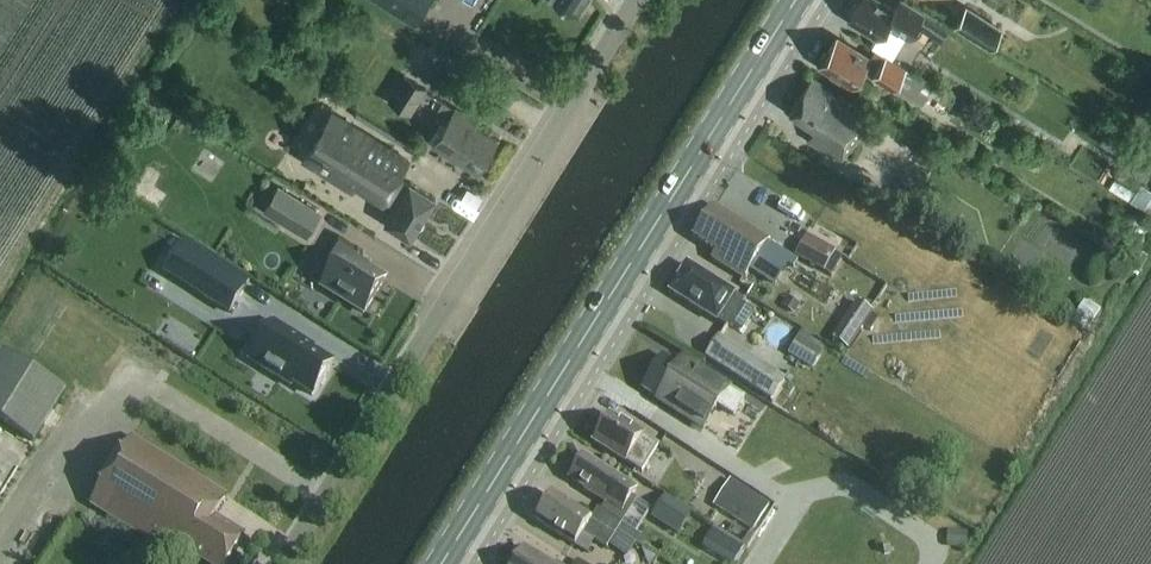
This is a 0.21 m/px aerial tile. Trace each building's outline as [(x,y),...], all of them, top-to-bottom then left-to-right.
[(411,21),(425,0),(378,0),(411,21)] [(578,14),(586,0),(556,0),(578,14)] [(876,0),(860,0),(859,3),(856,2),(848,15),(850,17),(849,18),(864,28),(863,30),(877,39),(886,26),(909,41),(918,27),(925,16),(927,13),(906,0),(901,0),(896,9),(885,2),(883,5),(876,0)] [(991,50),(1003,29),(967,7),(954,28),(991,50)] [(925,16),(918,27),(941,42),(949,31),(925,16)] [(868,58),(837,38),(827,54),(824,54),(819,60),(821,63),(819,65),(853,86),(863,71),(892,90),(920,108),(934,86),(874,47),(868,58)] [(411,113),(426,89),(404,75),(389,99),(411,113)] [(835,94),(827,89),(827,87),(812,77),(790,111),(815,128),(806,140),(841,162),(873,116),(837,94),(835,94)] [(477,172),(497,140),(468,121),(471,117),(456,107),(432,144),(477,172)] [(334,126),(332,129),(325,141),(331,145),(326,153),(323,151),(321,155),(324,157),(318,165),(317,165),(316,167),(353,190),(357,184),(370,192),(369,192),(384,201),(385,199),(395,205),(385,222),(411,239),(436,198),(410,182),(399,199),(389,193),(409,161),(340,118),(334,126)] [(1123,157),(1135,137),(1114,124),(1113,125),(1105,121),(1098,132),(1106,137),(1101,144),(1123,157)] [(273,173),(349,220),(360,202),(284,156),(273,173)] [(1110,171),(1105,183),(1122,191),(1127,180),(1110,171)] [(1142,186),(1132,203),(1150,214),(1150,192),(1142,186)] [(295,199),(282,220),(306,235),(319,214),(295,199)] [(714,206),(693,238),(716,253),(713,259),(744,280),(749,271),(766,244),(768,240),(714,206)] [(330,264),(316,285),(358,312),(379,280),(350,262),(358,250),(334,234),(319,257),(330,264)] [(824,273),(837,254),(810,237),(798,256),(824,273)] [(1138,254),(1129,269),(1138,275),(1147,260),(1138,254)] [(208,256),(188,288),(229,314),(249,282),(208,256)] [(687,266),(670,293),(727,328),(728,326),(741,305),(744,301),(687,266)] [(857,304),(832,342),(848,352),(872,315),(857,304)] [(341,363),(321,351),(323,347),(314,342),(282,322),(258,360),(299,385),(301,382),(320,395),(341,363)] [(772,403),(786,381),(720,337),(706,359),(772,403)] [(67,393),(3,353),(0,357),(0,499),(67,393)] [(663,358),(643,390),(692,420),(704,428),(716,409),(730,418),(742,399),(728,390),(716,382),(698,371),(694,377),(663,358)] [(630,428),(610,416),(593,443),(641,473),(658,445),(643,436),(645,434),(632,426),(630,428)] [(244,537),(214,519),(228,496),(131,437),(89,504),(176,558),(178,556),(191,563),(197,563),(199,562),(202,563),(228,563),(244,537)] [(622,513),(636,490),(584,457),(569,480),(622,513)] [(770,505),(731,480),(713,507),(752,532),(770,505)] [(589,519),(551,495),(535,521),(575,546),(583,534),(606,548),(621,524),(596,508),(589,519)] [(677,536),(692,513),(668,498),(653,520),(677,536)] [(952,528),(950,547),(965,548),(966,529),(952,528)] [(711,531),(702,546),(729,563),(733,563),(742,550),(711,531)] [(524,550),(515,563),(547,563),(524,550)] [(128,563),(153,563),(132,551),(125,562),(128,563)]
